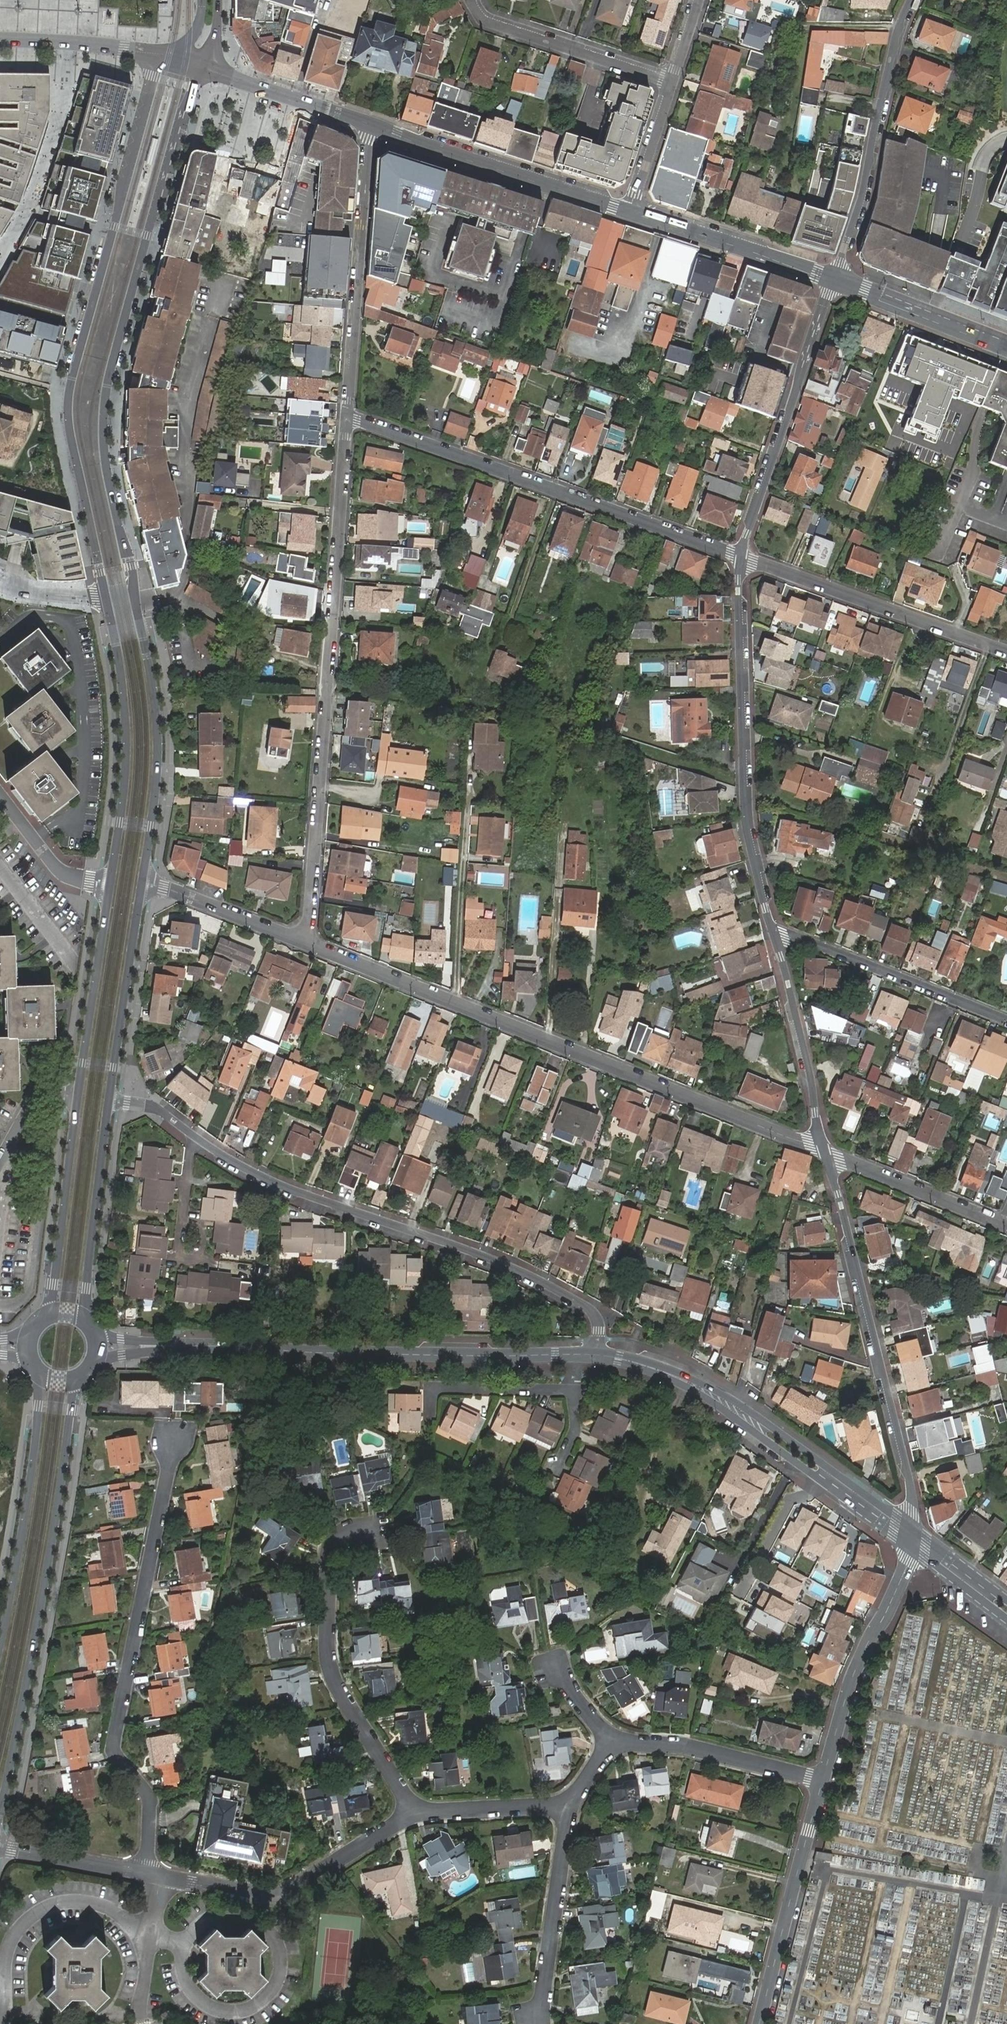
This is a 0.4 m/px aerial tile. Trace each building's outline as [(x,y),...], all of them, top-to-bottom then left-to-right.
[(242,17),(243,18),(250,18),(251,20),(260,20),(265,20),(265,14),(268,14),(268,1),(265,0),(235,0),(235,19),(242,17)] [(268,1),(291,8),(313,15),(318,0),(265,0),(268,1)] [(449,7),(453,14),(455,17),(465,10),(460,0),(458,0),(449,7)] [(553,1),(577,9),(579,0),(554,0),(553,1)] [(598,18),(622,25),(630,0),(604,0),(598,18)] [(641,16),(639,23),(635,22),(632,30),(636,32),(634,38),(637,38),(636,40),(640,42),(641,40),(662,47),(672,15),(676,0),(651,0),(651,1),(660,5),(658,10),(655,21),(641,16)] [(743,18),(750,0),(726,0),(722,11),(743,18)] [(849,9),(885,10),(889,0),(849,0),(849,9)] [(816,21),(820,8),(813,5),(808,21),(816,21)] [(431,21),(425,44),(421,54),(415,51),(412,66),(417,68),(417,71),(435,76),(443,51),(429,47),(435,28),(453,14),(449,7),(432,19),(431,21)] [(310,25),(312,26),(313,15),(291,8),(288,19),(293,20),(291,29),(289,28),(285,40),(294,43),(294,42),(304,45),(310,25)] [(253,66),(272,74),(273,72),(279,51),(282,41),(264,41),(260,30),(260,20),(251,20),(250,18),(243,18),(242,17),(235,19),(235,33),(253,66)] [(394,37),(399,24),(379,18),(375,29),(362,25),(351,59),(367,64),(366,66),(383,72),(384,69),(394,37)] [(928,21),(921,40),(945,48),(951,29),(928,21)] [(700,33),(716,38),(719,26),(704,22),(700,33)] [(755,46),(761,26),(751,22),(745,42),(755,46)] [(766,27),(761,26),(755,46),(759,47),(766,27)] [(859,42),(860,32),(829,32),(829,34),(823,32),(822,35),(812,34),(804,85),(814,87),(816,76),(822,41),(831,44),(831,41),(859,42)] [(888,42),(890,32),(873,33),(873,41),(888,42)] [(344,68),(334,65),(340,43),(316,36),(304,82),(338,91),(344,68)] [(416,44),(394,37),(384,69),(415,78),(417,71),(417,68),(412,66),(415,51),(416,44)] [(774,39),(770,51),(776,53),(780,41),(774,39)] [(482,48),(472,81),(491,87),(501,55),(482,48)] [(749,59),(767,65),(769,55),(752,49),(749,59)] [(273,72),(296,78),(302,58),(279,51),(273,72)] [(711,56),(705,75),(708,77),(714,57),(711,56)] [(727,92),(729,92),(737,64),(714,57),(708,77),(705,75),(702,84),(727,92)] [(747,65),(765,71),(766,66),(767,65),(749,59),(747,65)] [(587,65),(574,60),(569,73),(576,75),(575,79),(582,81),(587,65)] [(940,90),(947,71),(917,60),(910,79),(932,87),(940,90)] [(543,80),(516,72),(510,88),(516,90),(517,88),(534,93),(533,95),(538,97),(543,98),(545,93),(555,71),(557,66),(549,64),(543,80)] [(41,68),(0,69),(0,219),(11,200),(40,114),(41,68)] [(952,73),(947,71),(940,90),(932,87),(931,90),(944,95),(952,73)] [(84,73),(71,116),(58,154),(56,160),(52,174),(42,205),(51,208),(48,217),(38,214),(0,286),(0,348),(6,350),(58,366),(68,327),(64,326),(77,277),(80,278),(92,235),(81,232),(86,217),(96,220),(101,203),(108,179),(109,177),(105,176),(107,169),(109,161),(113,162),(121,130),(133,86),(84,73)] [(566,130),(560,149),(556,164),(610,181),(612,182),(613,182),(614,182),(615,182),(616,182),(618,181),(619,180),(620,179),(621,178),(622,176),(630,151),(636,153),(646,122),(643,122),(652,95),(649,94),(645,92),(643,99),(635,96),(638,85),(634,84),(635,80),(632,80),(617,74),(612,89),(610,89),(606,99),(611,100),(598,139),(590,137),(589,140),(582,138),(583,135),(566,130)] [(829,79),(816,76),(814,87),(815,87),(827,90),(829,79)] [(442,81),(441,83),(435,102),(428,127),(472,141),(481,111),(476,110),(474,115),(455,109),(461,87),(457,86),(442,81)] [(687,132),(710,138),(712,139),(723,105),(725,99),(727,92),(702,84),(687,132)] [(651,89),(638,85),(635,96),(643,99),(645,92),(649,94),(651,89)] [(734,106),(753,112),(756,101),(753,100),(749,99),(729,92),(727,92),(725,99),(735,102),(734,106)] [(410,94),(402,119),(428,127),(435,102),(429,100),(430,96),(426,95),(425,99),(410,94)] [(733,108),(734,106),(735,102),(725,99),(723,105),(733,108)] [(900,136),(902,136),(917,142),(921,131),(923,132),(932,109),(906,99),(898,122),(901,124),(898,131),(902,132),(900,136)] [(973,114),(962,109),(959,118),(970,123),(973,114)] [(276,208),(290,212),(303,167),(305,156),(308,150),(318,119),(302,113),(286,170),(284,180),(276,206),(276,208)] [(778,128),(780,119),(760,114),(751,143),(771,150),(775,138),(778,128)] [(863,151),(870,119),(849,114),(832,190),(825,213),(803,205),(793,234),(791,242),(811,248),(826,252),(828,247),(835,248),(854,190),(863,151)] [(481,123),(475,142),(505,152),(513,128),(514,124),(498,119),(495,127),(481,123)] [(350,139),(316,126),(308,150),(357,164),(357,152),(350,139)] [(655,199),(688,209),(692,195),(697,179),(710,138),(687,132),(672,127),(660,164),(658,164),(655,174),(656,174),(651,190),(655,199)] [(513,128),(505,152),(554,168),(556,164),(560,149),(540,143),(538,151),(535,150),(539,136),(513,128)] [(900,136),(890,132),(888,140),(890,141),(899,144),(902,136),(900,136)] [(899,144),(890,141),(885,163),(877,196),(860,253),(867,263),(935,291),(941,276),(950,255),(951,253),(934,246),(907,235),(916,203),(924,171),(930,147),(917,142),(902,136),(899,144)] [(712,155),(716,141),(712,139),(710,138),(697,179),(708,183),(707,186),(718,189),(719,186),(724,188),(732,161),(712,155)] [(357,164),(308,150),(305,156),(305,158),(320,164),(315,236),(341,238),(343,214),(353,215),(354,208),(357,164)] [(198,152),(195,151),(194,152),(193,155),(182,194),(185,195),(183,204),(179,203),(178,207),(184,209),(199,152),(198,152)] [(211,187),(217,155),(199,152),(184,209),(195,212),(205,215),(211,187)] [(435,205),(446,171),(421,164),(386,153),(377,159),(373,208),(405,218),(408,219),(411,208),(415,210),(417,206),(429,210),(428,212),(432,214),(435,205)] [(991,197),(1005,202),(1006,197),(1006,158),(991,197)] [(556,164),(554,168),(602,183),(609,185),(610,181),(556,164)] [(267,165),(266,175),(284,180),(286,170),(267,165)] [(231,167),(228,194),(247,198),(259,202),(276,206),(284,180),(266,175),(231,167)] [(536,200),(446,171),(435,205),(477,218),(473,229),(461,225),(447,268),(482,279),(495,236),(483,232),(486,221),(526,234),(533,236),(544,202),(536,200)] [(729,212),(748,219),(761,182),(761,181),(742,175),(740,182),(739,181),(729,212)] [(761,182),(748,219),(776,228),(786,198),(764,190),(765,183),(761,182)] [(1005,202),(991,197),(989,202),(1003,207),(1005,202)] [(259,202),(247,198),(240,224),(253,227),(259,202)] [(804,204),(786,198),(776,228),(793,234),(803,205),(804,204)] [(581,208),(553,199),(545,224),(573,233),(581,208)] [(253,227),(270,231),(276,208),(276,206),(259,202),(253,227)] [(215,238),(221,219),(205,215),(195,212),(184,209),(178,207),(168,243),(177,246),(174,258),(201,266),(205,267),(215,238)] [(405,218),(373,208),(368,276),(395,284),(412,228),(403,225),(405,218)] [(573,233),(572,237),(582,240),(580,246),(591,250),(601,217),(602,215),(581,208),(573,233)] [(601,217),(591,250),(589,257),(588,256),(571,308),(575,310),(569,330),(591,337),(595,324),(597,317),(596,317),(602,298),(608,280),(609,281),(627,225),(601,217)] [(653,234),(627,225),(609,281),(618,283),(612,302),(611,306),(627,311),(634,288),(636,289),(641,274),(653,234)] [(950,255),(941,276),(944,277),(939,292),(944,294),(1006,318),(1006,227),(1003,225),(987,264),(965,255),(963,260),(958,258),(953,256),(950,255)] [(342,298),(344,273),(349,273),(349,270),(349,265),(345,264),(346,251),(350,251),(351,238),(341,238),(315,236),(313,236),(311,270),(307,270),(304,306),(334,308),(342,309),(342,298)] [(699,249),(663,237),(652,274),(678,283),(686,285),(688,286),(697,257),(699,251),(699,249)] [(204,267),(206,268),(215,238),(205,267),(204,267)] [(168,243),(165,256),(167,256),(174,258),(177,246),(168,243)] [(955,251),(953,256),(958,258),(963,260),(965,255),(960,253),(955,251)] [(174,258),(167,256),(164,269),(197,279),(201,266),(174,258)] [(721,265),(697,257),(688,286),(687,289),(712,296),(714,289),(721,265)] [(707,349),(710,350),(717,353),(723,336),(731,310),(733,303),(721,299),(723,292),(719,291),(720,289),(732,293),(739,270),(723,265),(715,290),(714,289),(712,296),(707,311),(705,316),(716,320),(707,349)] [(752,270),(745,268),(742,276),(766,283),(769,276),(752,270)] [(164,269),(162,276),(157,290),(155,298),(157,298),(155,304),(153,303),(152,304),(153,305),(158,306),(186,313),(188,306),(193,291),(197,279),(164,269)] [(811,288),(769,273),(769,276),(766,283),(761,298),(783,306),(766,355),(793,364),(807,326),(816,298),(811,288)] [(372,289),(367,305),(380,310),(382,301),(394,305),(399,289),(408,293),(409,290),(409,289),(395,284),(368,276),(367,287),(372,289)] [(731,310),(723,336),(746,343),(748,336),(761,298),(766,283),(742,276),(739,287),(733,303),(731,310)] [(80,278),(77,277),(64,326),(68,327),(80,278)] [(425,282),(446,289),(446,288),(412,278),(409,289),(409,290),(422,295),(425,282)] [(618,283),(609,281),(608,283),(604,296),(603,299),(612,302),(618,283)] [(686,285),(678,283),(677,289),(684,292),(686,285)] [(680,304),(684,292),(677,289),(673,301),(680,304)] [(332,327),(334,308),(304,306),(296,305),(295,324),(332,327)] [(366,305),(365,315),(378,320),(379,318),(397,325),(400,317),(380,310),(367,305),(366,305)] [(135,391),(128,391),(126,449),(125,455),(125,465),(125,466),(127,473),(131,490),(155,496),(171,500),(166,481),(161,463),(158,448),(161,448),(177,449),(177,420),(163,419),(164,391),(164,390),(170,369),(178,341),(182,325),(184,319),(186,313),(158,306),(156,313),(152,314),(151,317),(149,317),(134,365),(133,371),(140,374),(139,379),(136,387),(135,391)] [(673,337),(678,319),(663,315),(654,344),(669,348),(673,337)] [(895,328),(867,316),(856,344),(884,355),(895,328)] [(397,325),(435,339),(438,330),(433,328),(400,317),(397,325)] [(206,444),(207,437),(212,412),(216,392),(226,362),(236,327),(225,324),(224,323),(204,386),(197,415),(192,441),(206,444)] [(330,347),(332,327),(295,324),(293,338),(310,340),(309,345),(328,347),(330,347)] [(394,328),(386,349),(411,358),(418,337),(394,328)] [(996,368),(905,332),(890,371),(923,384),(907,424),(935,435),(950,396),(981,408),(996,368)] [(697,344),(673,337),(666,360),(690,367),(697,344)] [(426,363),(425,366),(436,370),(440,359),(455,364),(456,361),(460,362),(461,360),(464,361),(466,358),(484,365),(488,354),(458,342),(456,348),(445,344),(444,348),(434,344),(426,363)] [(328,370),(330,356),(327,356),(328,347),(309,345),(295,344),(294,356),(307,357),(305,378),(321,379),(322,370),(328,370)] [(824,354),(819,352),(815,365),(831,370),(830,374),(834,375),(835,372),(836,372),(840,360),(834,357),(837,351),(826,347),(824,354)] [(549,348),(543,367),(551,370),(557,351),(549,348)] [(509,366),(528,373),(530,366),(511,360),(509,366)] [(789,377),(749,363),(735,403),(775,417),(789,377)] [(1002,371),(996,368),(981,408),(985,409),(998,413),(1004,424),(989,463),(1006,470),(1006,373),(1002,371)] [(173,370),(170,369),(164,390),(168,392),(173,370)] [(838,398),(850,402),(847,408),(844,406),(838,403),(836,408),(857,416),(862,406),(859,405),(865,392),(868,393),(873,381),(860,377),(862,373),(851,369),(846,383),(844,383),(838,398)] [(873,381),(875,378),(862,373),(860,377),(873,381)] [(498,375),(496,381),(489,401),(508,408),(518,382),(498,375)] [(131,385),(136,387),(139,379),(133,377),(131,385)] [(298,391),(297,400),(323,402),(328,402),(329,393),(315,392),(316,387),(325,388),(325,379),(321,379),(305,378),(292,377),(291,391),(298,391)] [(457,397),(473,403),(480,384),(464,378),(457,397)] [(587,384),(570,378),(567,386),(584,392),(587,384)] [(489,401),(496,381),(491,379),(484,400),(489,401)] [(810,380),(806,389),(833,399),(840,382),(832,379),(829,387),(810,380)] [(659,396),(683,404),(688,390),(663,382),(659,396)] [(830,405),(833,399),(806,389),(804,396),(821,402),(825,404),(830,405)] [(730,403),(710,396),(700,424),(719,431),(730,403)] [(795,422),(798,423),(795,432),(792,431),(790,439),(813,450),(830,405),(825,404),(821,402),(804,396),(802,403),(804,404),(801,413),(799,412),(795,422)] [(322,409),(323,402),(297,400),(289,399),(288,414),(322,417),(329,418),(329,409),(322,409)] [(559,404),(548,400),(544,409),(556,413),(559,404)] [(508,408),(489,401),(487,407),(506,414),(508,408)] [(691,404),(685,425),(694,428),(696,422),(692,421),(698,406),(691,404)] [(1,460),(2,457),(8,458),(11,458),(13,456),(14,455),(14,454),(14,451),(13,450),(12,448),(15,448),(15,449),(17,448),(21,446),(23,444),(24,443),(25,441),(25,439),(25,437),(25,435),(27,433),(29,436),(30,434),(28,430),(35,416),(34,414),(30,416),(3,406),(0,405),(0,459),(1,460)] [(522,405),(517,421),(524,423),(529,408),(522,405)] [(586,409),(571,447),(593,455),(607,417),(586,409)] [(466,438),(472,420),(453,412),(446,430),(466,438)] [(321,424),(322,417),(288,414),(287,429),(320,432),(327,432),(328,424),(321,424)] [(549,420),(546,429),(550,431),(554,421),(549,420)] [(555,425),(553,432),(559,434),(561,428),(555,425)] [(843,428),(837,443),(843,446),(849,430),(843,428)] [(320,438),(320,432),(287,429),(285,444),(326,447),(327,439),(320,438)] [(519,437),(515,449),(540,458),(546,440),(545,440),(547,435),(534,430),(532,435),(530,434),(528,440),(519,437)] [(559,434),(553,432),(544,458),(554,462),(557,451),(555,450),(560,434),(559,434)] [(608,439),(616,442),(619,435),(610,432),(608,439)] [(687,437),(680,435),(677,443),(675,450),(683,453),(687,443),(684,442),(687,437)] [(728,449),(731,441),(717,436),(714,444),(728,449)] [(622,486),(626,473),(620,471),(624,456),(614,452),(617,443),(616,442),(608,439),(595,476),(622,486)] [(867,510),(889,458),(862,447),(857,461),(867,465),(851,503),(867,510)] [(388,455),(389,452),(368,448),(365,464),(390,469),(390,468),(400,470),(403,454),(392,452),(392,456),(388,455)] [(285,453),(282,493),(303,495),(305,474),(308,474),(310,456),(285,453)] [(961,453),(957,461),(962,463),(966,455),(961,453)] [(251,487),(252,475),(237,474),(237,466),(229,465),(230,455),(219,454),(217,481),(224,482),(224,484),(251,487)] [(722,477),(723,474),(742,481),(745,471),(746,472),(749,464),(729,456),(726,467),(707,461),(703,470),(722,477)] [(800,456),(794,471),(810,477),(812,472),(816,463),(800,456)] [(838,461),(825,456),(821,465),(834,470),(838,461)] [(699,470),(671,461),(667,473),(676,477),(668,499),(686,506),(699,470)] [(635,473),(627,470),(626,473),(622,486),(621,488),(629,490),(628,493),(647,500),(657,470),(639,463),(635,473)] [(810,477),(794,471),(787,488),(803,495),(806,487),(810,477)] [(821,476),(812,472),(810,477),(806,487),(815,491),(821,476)] [(714,477),(712,481),(709,489),(738,499),(742,487),(714,477)] [(404,482),(387,478),(387,484),(364,480),(361,500),(384,504),(384,499),(401,502),(404,482)] [(169,480),(166,481),(171,500),(172,500),(174,501),(175,501),(169,480)] [(478,484),(467,515),(485,521),(491,504),(488,503),(493,489),(478,484)] [(419,489),(418,505),(433,506),(433,492),(419,489)] [(174,509),(171,500),(155,496),(131,490),(135,504),(175,515),(174,509)] [(710,492),(701,516),(728,526),(736,505),(717,498),(718,495),(710,492)] [(15,498),(0,494),(0,534),(7,536),(15,498)] [(199,540),(200,540),(207,544),(210,538),(212,535),(207,534),(213,508),(207,508),(208,496),(200,495),(199,507),(191,539),(199,540)] [(219,509),(221,497),(208,496),(207,508),(213,508),(219,509)] [(773,497),(766,517),(785,525),(791,509),(793,504),(773,497)] [(519,498),(505,538),(524,544),(538,504),(519,498)] [(70,513),(24,501),(41,581),(49,581),(60,582),(73,582),(85,580),(70,513)] [(175,515),(135,504),(140,519),(142,526),(139,527),(142,535),(147,533),(179,538),(177,530),(174,517),(176,516),(175,515)] [(798,529),(806,532),(810,524),(816,511),(807,507),(798,529)] [(397,540),(399,513),(393,513),(377,510),(377,516),(369,516),(360,515),(358,538),(381,539),(382,536),(385,536),(384,539),(397,540)] [(836,520),(822,514),(816,511),(810,524),(818,527),(831,532),(836,520)] [(563,513),(551,547),(570,554),(583,520),(563,513)] [(292,536),(293,523),(301,524),(301,518),(314,520),(315,517),(281,514),(277,544),(289,545),(289,536),(292,536)] [(293,523),(292,536),(289,536),(289,545),(289,548),(313,550),(314,539),(313,539),(314,528),(314,520),(301,518),(301,524),(293,523)] [(593,523),(587,541),(584,551),(581,559),(607,569),(619,533),(608,529),(608,527),(598,524),(597,524),(593,523)] [(855,530),(851,539),(865,546),(869,537),(855,530)] [(970,555),(978,534),(972,532),(962,551),(970,555)] [(143,538),(147,554),(149,563),(155,561),(170,569),(175,572),(180,570),(184,556),(179,538),(147,533),(142,535),(143,538)] [(413,549),(437,551),(437,537),(413,535),(413,549)] [(815,535),(809,553),(828,560),(831,552),(834,544),(834,542),(815,535)] [(210,538),(207,544),(208,544),(221,550),(231,555),(236,544),(236,543),(210,538)] [(675,543),(666,539),(658,561),(667,565),(675,543)] [(221,550),(208,544),(206,550),(229,561),(231,555),(221,550)] [(400,548),(359,544),(358,553),(360,554),(360,558),(358,560),(357,567),(371,568),(379,559),(383,563),(389,563),(390,553),(399,553),(400,548)] [(837,554),(840,546),(834,544),(831,552),(837,554)] [(974,566),(973,570),(991,576),(1001,552),(978,544),(969,565),(974,566)] [(856,545),(847,567),(873,576),(881,554),(856,545)] [(683,549),(676,568),(699,577),(706,557),(683,549)] [(305,569),(307,558),(280,552),(276,571),(294,575),(293,578),(313,582),(315,571),(305,569)] [(468,571),(472,572),(481,576),(481,574),(486,560),(476,557),(473,556),(468,571)] [(494,563),(486,560),(481,574),(489,577),(494,563)] [(155,561),(149,563),(156,589),(161,588),(177,584),(177,583),(174,572),(175,572),(170,569),(155,561)] [(911,583),(910,586),(907,594),(918,598),(920,594),(924,596),(923,600),(936,605),(944,583),(936,580),(918,572),(920,567),(908,562),(901,579),(911,583)] [(618,564),(612,578),(632,585),(637,571),(618,564)] [(435,590),(439,569),(432,568),(430,579),(423,578),(421,588),(435,590)] [(471,574),(467,584),(469,584),(468,587),(476,590),(480,578),(471,574)] [(939,574),(936,580),(944,583),(946,577),(939,574)] [(210,597),(210,592),(192,581),(186,592),(210,605),(210,600),(210,597)] [(779,602),(782,596),(775,594),(777,588),(764,583),(759,596),(759,604),(777,610),(779,602)] [(983,586),(971,618),(979,621),(982,614),(990,617),(996,601),(1001,603),(1005,595),(983,586)] [(358,587),(356,611),(379,612),(380,589),(358,587)] [(302,606),(303,596),(303,589),(291,588),(291,595),(284,594),(280,593),(279,597),(273,597),(271,613),(305,618),(306,606),(302,606)] [(461,631),(470,606),(469,605),(468,609),(461,607),(464,599),(443,591),(437,605),(444,608),(443,610),(451,613),(452,612),(465,617),(460,631),(461,631)] [(251,615),(210,592),(210,597),(210,600),(210,605),(245,625),(251,615)] [(489,598),(475,593),(471,604),(485,608),(489,598)] [(401,594),(400,604),(426,607),(427,598),(407,597),(408,594),(401,594)] [(695,605),(695,595),(676,595),(676,605),(695,605)] [(715,596),(715,595),(695,595),(695,605),(695,617),(700,617),(700,618),(722,618),(722,605),(732,604),(731,596),(715,596)] [(788,605),(779,602),(777,610),(775,616),(798,624),(800,620),(806,602),(791,597),(788,605)] [(495,601),(489,598),(485,608),(492,610),(495,601)] [(800,620),(823,628),(828,615),(821,612),(823,604),(807,598),(806,602),(800,620)] [(485,612),(470,606),(461,631),(476,637),(481,625),(485,612)] [(856,617),(858,612),(844,607),(842,612),(856,617)] [(267,613),(259,610),(257,617),(265,620),(267,613)] [(492,614),(485,612),(481,625),(487,627),(492,614)] [(859,650),(864,635),(865,631),(854,626),(856,619),(840,613),(838,620),(842,622),(839,630),(838,633),(832,630),(829,640),(835,642),(845,646),(859,650)] [(189,620),(201,627),(208,628),(208,623),(208,622),(209,618),(200,614),(189,620)] [(208,628),(201,627),(205,630),(229,643),(222,626),(209,618),(208,622),(208,623),(208,628)] [(723,632),(722,620),(684,621),(685,643),(719,642),(719,633),(723,632)] [(651,621),(637,621),(632,636),(651,636),(651,621)] [(904,636),(868,623),(865,631),(864,635),(859,650),(858,652),(870,656),(876,654),(876,653),(895,660),(904,636)] [(28,695),(38,688),(46,681),(48,684),(68,669),(44,639),(34,627),(0,653),(0,660),(28,695)] [(286,629),(281,650),(307,655),(311,635),(286,629)] [(229,643),(205,630),(192,632),(196,652),(213,661),(229,643)] [(362,633),(360,655),(367,655),(366,661),(392,663),(394,636),(362,633)] [(795,639),(777,633),(774,641),(766,638),(761,651),(762,654),(767,656),(787,663),(795,639)] [(507,654),(496,650),(488,671),(509,680),(516,660),(506,657),(507,654)] [(814,658),(823,660),(825,653),(816,650),(814,658)] [(627,652),(626,652),(620,653),(613,653),(609,663),(627,663),(627,652)] [(962,656),(950,653),(948,662),(946,667),(938,689),(946,691),(947,687),(966,694),(970,683),(977,662),(962,656)] [(787,663),(767,656),(762,668),(763,670),(770,673),(767,684),(786,690),(795,666),(787,663)] [(946,667),(948,662),(936,658),(924,693),(935,698),(938,689),(946,667)] [(28,695),(0,660),(0,717),(28,695)] [(728,660),(686,662),(687,677),(687,685),(729,684),(728,660)] [(884,662),(882,674),(890,675),(892,663),(884,662)] [(986,698),(989,688),(1001,693),(1000,696),(1006,698),(1006,673),(999,670),(997,677),(988,674),(984,686),(982,686),(978,695),(986,698)] [(687,677),(671,676),(671,685),(687,685),(687,677)] [(734,685),(710,687),(710,690),(721,690),(721,697),(735,696),(734,685)] [(0,717),(5,723),(30,756),(39,750),(48,743),(49,746),(71,730),(49,702),(38,688),(28,695),(0,717)] [(632,691),(624,692),(620,705),(629,706),(632,691)] [(923,703),(895,693),(886,717),(915,727),(923,703)] [(250,705),(251,696),(243,695),(243,705),(250,705)] [(317,696),(286,695),(286,711),(307,712),(316,712),(317,696)] [(778,695),(772,713),(783,717),(782,722),(805,729),(813,707),(778,695)] [(984,705),(986,698),(978,695),(976,702),(980,703),(984,705)] [(670,698),(670,742),(690,742),(690,737),(708,737),(708,697),(670,698)] [(599,698),(595,708),(605,712),(609,702),(599,698)] [(818,710),(836,716),(840,705),(839,705),(821,700),(818,710)] [(367,739),(371,704),(351,702),(350,711),(349,711),(347,729),(348,729),(347,737),(367,739)] [(222,713),(198,713),(199,778),(222,777),(222,713)] [(627,716),(618,713),(615,728),(624,730),(627,716)] [(783,717),(772,713),(770,718),(782,722),(783,717)] [(394,715),(385,714),(384,722),(393,723),(394,715)] [(1001,740),(1006,725),(999,722),(994,737),(1001,740)] [(2,777),(30,756),(5,723),(0,727),(0,775),(2,777)] [(500,758),(504,756),(505,743),(497,742),(498,725),(477,724),(476,750),(478,750),(481,750),(481,759),(478,758),(477,767),(481,768),(484,768),(488,773),(493,769),(493,768),(500,769),(500,758)] [(288,759),(292,732),(273,729),(270,744),(269,744),(268,745),(270,745),(268,755),(288,759)] [(380,759),(378,772),(423,778),(426,753),(389,748),(391,735),(383,734),(382,741),(380,759)] [(365,773),(367,747),(366,746),(367,739),(347,737),(344,737),(343,744),(344,744),(342,771),(365,773)] [(848,745),(846,752),(862,758),(864,758),(866,759),(885,765),(889,753),(856,741),(854,747),(848,745)] [(2,777),(0,778),(33,821),(71,791),(50,764),(39,750),(2,777)] [(652,758),(643,756),(643,769),(653,767),(652,758)] [(792,763),(784,787),(822,800),(830,777),(833,778),(840,780),(841,776),(851,779),(854,767),(824,757),(819,773),(792,763)] [(866,759),(864,758),(859,771),(881,778),(885,766),(885,765),(880,764),(866,759)] [(966,758),(959,778),(988,789),(995,769),(966,758)] [(716,776),(679,765),(680,785),(686,785),(688,811),(718,810),(716,776)] [(825,801),(833,778),(830,777),(822,800),(825,801)] [(921,781),(911,777),(896,819),(903,822),(910,803),(912,804),(921,781)] [(417,812),(416,818),(422,819),(423,813),(424,813),(427,801),(428,791),(425,791),(402,787),(401,798),(405,798),(403,810),(417,812)] [(233,815),(234,798),(220,797),(220,807),(216,807),(194,806),(191,829),(220,831),(221,817),(221,814),(233,815)] [(995,799),(993,805),(1004,809),(1006,803),(995,799)] [(382,813),(345,807),(342,833),(374,838),(376,820),(381,821),(382,813)] [(269,829),(271,829),(272,811),(247,809),(245,843),(268,845),(269,829)] [(1002,810),(994,830),(1006,835),(1006,812),(1002,810)] [(450,811),(450,824),(454,824),(461,825),(462,813),(450,811)] [(772,812),(759,813),(760,820),(773,819),(772,812)] [(482,825),(480,854),(502,855),(505,818),(481,817),(481,824),(482,825)] [(779,839),(777,850),(795,853),(798,855),(804,857),(805,852),(810,854),(812,851),(813,847),(829,851),(832,833),(810,829),(810,825),(802,824),(781,820),(780,829),(779,829),(776,838),(779,839)] [(903,827),(887,820),(883,830),(899,837),(903,827)] [(706,836),(713,866),(740,859),(731,822),(719,825),(720,829),(718,830),(719,833),(706,836)] [(914,826),(909,841),(923,845),(928,831),(914,826)] [(671,839),(669,830),(654,833),(656,849),(663,847),(662,841),(671,839)] [(994,830),(993,834),(996,839),(992,850),(999,852),(1003,841),(1006,842),(1006,835),(994,830)] [(571,833),(571,844),(574,844),(574,834),(580,834),(580,831),(571,831),(571,833)] [(967,845),(977,849),(982,835),(972,831),(967,845)] [(574,844),(571,844),(569,844),(566,879),(584,880),(587,834),(580,834),(574,834),(574,844)] [(1003,841),(999,852),(1006,855),(1006,842),(1003,841)] [(179,842),(178,847),(192,851),(193,846),(179,842)] [(244,845),(230,844),(230,854),(243,855),(244,845)] [(191,873),(201,877),(207,862),(207,860),(199,857),(202,845),(199,845),(198,847),(193,846),(192,851),(178,847),(176,847),(172,861),(177,868),(191,872),(191,873)] [(445,848),(443,860),(459,863),(460,851),(445,848)] [(349,876),(350,867),(353,854),(335,851),(330,874),(341,875),(349,876)] [(243,855),(230,854),(229,864),(243,866),(244,855),(243,855)] [(364,856),(353,854),(350,867),(349,876),(356,878),(360,878),(364,856)] [(402,870),(418,872),(420,856),(405,854),(402,870)] [(227,888),(228,870),(207,862),(201,877),(227,888)] [(251,866),(247,884),(268,889),(267,893),(285,897),(290,873),(251,866)] [(445,867),(444,885),(454,886),(455,868),(445,867)] [(704,874),(702,874),(716,911),(733,905),(737,904),(725,867),(714,870),(712,871),(704,874)] [(349,876),(341,875),(330,874),(326,897),(345,900),(349,876)] [(356,878),(349,876),(345,900),(352,902),(356,878)] [(965,888),(974,891),(977,881),(971,880),(969,879),(965,888)] [(994,883),(990,892),(1006,897),(1006,887),(994,883)] [(887,889),(874,885),(870,896),(884,899),(887,889)] [(801,888),(793,915),(810,921),(815,904),(829,908),(834,893),(820,888),(818,894),(801,888)] [(965,888),(960,903),(969,907),(975,891),(974,891),(965,888)] [(569,890),(568,902),(585,904),(588,904),(589,900),(595,900),(594,893),(594,892),(569,890)] [(480,897),(468,896),(466,919),(468,919),(478,920),(479,914),(483,915),(484,904),(479,903),(480,897)] [(838,924),(849,929),(858,903),(848,899),(846,905),(844,904),(838,924)] [(587,912),(595,913),(597,900),(595,900),(595,902),(595,905),(593,905),(591,905),(588,904),(587,912)] [(568,902),(565,901),(563,923),(594,927),(595,913),(587,912),(588,904),(585,904),(568,902)] [(849,929),(865,935),(872,913),(874,908),(858,903),(849,929)] [(406,905),(405,916),(416,918),(416,907),(406,905)] [(708,914),(710,920),(715,918),(735,912),(733,905),(716,911),(708,914)] [(363,909),(348,907),(347,914),(362,916),(363,909)] [(715,918),(710,920),(712,926),(718,929),(721,937),(718,943),(722,956),(748,947),(743,933),(737,931),(735,923),(737,917),(735,912),(715,918)] [(865,935),(880,940),(884,931),(888,919),(872,913),(865,935)] [(347,914),(344,935),(372,940),(376,918),(362,916),(347,914)] [(833,919),(826,917),(821,930),(829,932),(833,919)] [(996,932),(1006,937),(1006,918),(1005,917),(1003,924),(983,917),(973,943),(987,949),(991,941),(993,942),(996,932)] [(468,919),(466,947),(494,949),(496,921),(478,920),(468,919)] [(541,921),(540,937),(551,937),(551,922),(541,921)] [(173,922),(171,935),(163,934),(161,944),(197,949),(200,926),(173,922)] [(892,924),(882,948),(901,955),(910,931),(892,924)] [(418,941),(417,960),(445,962),(448,932),(434,931),(433,942),(418,941)] [(392,941),(384,939),(382,952),(390,953),(389,958),(413,962),(414,939),(393,935),(392,941)] [(4,988),(10,988),(10,978),(10,947),(10,937),(0,937),(0,988),(4,988)] [(222,939),(208,975),(224,981),(231,964),(248,971),(255,952),(222,939)] [(957,980),(970,946),(951,939),(939,972),(957,980)] [(919,944),(911,963),(932,970),(940,948),(937,946),(936,950),(919,944)] [(740,973),(762,966),(759,957),(756,948),(724,958),(731,980),(741,977),(740,973)] [(512,961),(513,950),(505,949),(504,960),(512,961)] [(269,976),(260,998),(269,1001),(279,978),(293,983),(292,985),(300,988),(307,968),(300,965),(300,964),(279,955),(278,956),(272,953),(264,973),(269,976)] [(826,960),(810,959),(806,959),(806,979),(809,989),(839,991),(841,970),(826,969),(826,964),(831,964),(831,961),(827,961),(826,960)] [(718,980),(725,978),(719,961),(713,963),(718,980)] [(502,999),(506,1000),(517,1000),(518,991),(525,992),(525,989),(535,990),(537,973),(535,973),(536,964),(518,963),(518,972),(517,971),(516,982),(503,981),(502,999)] [(185,979),(200,982),(203,968),(187,965),(185,979)] [(154,993),(175,996),(176,983),(183,984),(183,978),(184,978),(185,969),(165,967),(164,976),(157,975),(154,993)] [(572,968),(560,967),(558,980),(571,981),(572,968)] [(493,971),(492,981),(501,982),(502,972),(493,971)] [(664,991),(676,988),(673,973),(671,973),(670,974),(662,975),(661,975),(664,991)] [(777,983),(775,974),(761,979),(764,988),(777,983)] [(855,974),(851,983),(860,987),(864,977),(855,974)] [(310,975),(287,1032),(290,1034),(291,1031),(297,1033),(309,1005),(312,1006),(322,980),(310,975)] [(661,975),(654,976),(653,994),(664,991),(661,975)] [(343,983),(333,979),(327,995),(336,999),(343,983)] [(352,998),(347,996),(352,983),(344,980),(336,999),(322,1031),(336,1036),(342,1021),(358,1028),(365,1009),(362,1008),(365,1001),(353,996),(352,998)] [(710,996),(720,993),(715,982),(698,988),(684,992),(688,1004),(710,996)] [(4,998),(5,1029),(5,1039),(13,1039),(18,1038),(38,1038),(51,1038),(51,1028),(50,997),(50,986),(37,987),(16,987),(10,988),(4,988),(4,998)] [(717,1020),(734,1015),(732,1011),(727,1013),(725,1003),(733,1001),(736,1011),(752,1005),(746,986),(730,992),(729,990),(724,992),(714,1021),(717,1020)] [(637,991),(623,991),(620,999),(608,995),(602,1014),(605,1015),(600,1030),(621,1038),(629,1014),(639,1017),(647,995),(637,991)] [(882,991),(872,1016),(879,1019),(880,1017),(890,1021),(889,1023),(897,1026),(907,1001),(899,997),(882,991)] [(174,1000),(175,996),(154,993),(153,1006),(156,1006),(156,1010),(155,1017),(170,1019),(171,1013),(167,1012),(168,999),(174,1000)] [(864,1022),(868,1009),(854,1004),(849,1017),(864,1022)] [(848,1021),(813,1006),(819,1028),(851,1035),(856,1024),(848,1021)] [(757,1007),(743,1012),(734,1015),(717,1020),(711,1041),(736,1046),(745,1047),(748,1028),(740,1027),(741,1024),(760,1019),(757,1007)] [(201,1013),(190,1008),(185,1019),(197,1023),(201,1013)] [(909,1009),(902,1026),(909,1029),(905,1039),(918,1044),(923,1034),(919,1032),(926,1016),(925,1015),(927,1011),(918,1008),(917,1012),(909,1009)] [(422,1023),(405,1016),(388,1059),(387,1061),(401,1066),(413,1036),(416,1037),(422,1023)] [(373,1023),(369,1032),(384,1038),(387,1029),(387,1028),(389,1022),(376,1017),(373,1024),(373,1023)] [(197,1023),(185,1019),(178,1036),(197,1043),(203,1026),(197,1023)] [(422,1042),(422,1041),(417,1053),(437,1061),(442,1050),(439,1048),(448,1026),(432,1020),(422,1042)] [(637,1021),(628,1050),(638,1054),(644,1039),(646,1035),(651,1037),(652,1033),(654,1029),(646,1027),(647,1024),(637,1021)] [(983,1036),(985,1031),(963,1021),(951,1049),(974,1058),(975,1055),(983,1036)] [(867,1028),(860,1025),(857,1032),(858,1035),(863,1037),(867,1028)] [(696,1076),(700,1065),(695,1063),(703,1043),(686,1037),(684,1041),(680,1040),(682,1034),(681,1031),(674,1028),(670,1040),(662,1060),(661,1063),(696,1076)] [(647,1054),(662,1060),(670,1040),(652,1033),(651,1037),(649,1041),(644,1039),(638,1054),(646,1057),(647,1054)] [(751,1033),(743,1057),(747,1058),(753,1041),(761,1044),(763,1037),(751,1033)] [(992,1034),(990,1039),(1000,1043),(1002,1038),(992,1034)] [(247,1043),(261,1048),(262,1049),(276,1054),(278,1048),(249,1036),(247,1043)] [(983,1036),(975,1055),(974,1058),(972,1061),(999,1072),(1006,1052),(1006,1046),(1000,1043),(990,1039),(983,1036)] [(933,1038),(928,1051),(937,1054),(942,1041),(933,1038)] [(5,1039),(0,1039),(0,1090),(1,1090),(14,1090),(14,1080),(13,1048),(13,1039),(5,1039)] [(469,1049),(470,1045),(460,1041),(450,1065),(463,1070),(467,1062),(476,1065),(480,1054),(469,1049)] [(753,1041),(747,1058),(755,1061),(761,1044),(753,1041)] [(255,1065),(262,1049),(261,1048),(247,1043),(245,1042),(242,1051),(234,1048),(226,1069),(234,1073),(237,1064),(246,1067),(249,1062),(255,1065)] [(482,1050),(470,1045),(469,1049),(480,1054),(482,1050)] [(146,1055),(154,1074),(171,1067),(164,1047),(146,1055)] [(862,1051),(857,1068),(865,1070),(870,1053),(862,1051)] [(299,1064),(302,1057),(290,1052),(287,1059),(299,1064)] [(646,1057),(661,1063),(662,1060),(647,1054),(646,1057)] [(283,1068),(286,1060),(276,1056),(268,1077),(277,1081),(279,1078),(282,1070),(283,1068)] [(495,1069),(486,1091),(506,1099),(521,1062),(506,1056),(500,1071),(495,1069)] [(287,1059),(286,1059),(286,1060),(283,1068),(282,1070),(279,1078),(277,1081),(274,1089),(272,1094),(283,1098),(290,1080),(293,1073),(304,1078),(302,1085),(312,1089),(319,1072),(299,1064),(287,1059)] [(346,1061),(343,1069),(348,1071),(352,1063),(346,1061)] [(999,1072),(972,1061),(971,1066),(997,1076),(999,1072)] [(937,1062),(930,1078),(940,1082),(947,1067),(937,1062)] [(537,1065),(536,1067),(557,1076),(558,1073),(537,1065)] [(557,1076),(536,1067),(526,1093),(534,1095),(531,1102),(535,1104),(542,1106),(543,1105),(545,1100),(548,1100),(557,1076)] [(211,1095),(181,1071),(167,1086),(203,1114),(208,1101),(211,1095)] [(302,1085),(304,1078),(293,1073),(290,1080),(302,1085)] [(781,1086),(749,1073),(740,1095),(750,1099),(751,1097),(768,1104),(767,1106),(778,1111),(783,1098),(777,1096),(781,1086)] [(884,1073),(880,1083),(888,1087),(893,1076),(884,1073)] [(872,1095),(876,1084),(866,1080),(865,1081),(857,1078),(854,1085),(839,1079),(831,1099),(852,1108),(859,1087),(865,1090),(864,1092),(865,1092),(872,1095)] [(913,1099),(877,1085),(876,1084),(872,1095),(868,1104),(878,1108),(881,1101),(895,1106),(890,1117),(903,1122),(913,1099)] [(787,1089),(781,1086),(777,1096),(783,1098),(787,1089)] [(374,1093),(366,1089),(361,1101),(370,1105),(371,1100),(374,1093)] [(641,1113),(643,1108),(640,1107),(643,1097),(625,1089),(615,1115),(625,1119),(622,1126),(640,1133),(646,1115),(641,1113)] [(868,1104),(872,1095),(865,1092),(861,1101),(868,1104)] [(240,1121),(257,1129),(271,1096),(263,1093),(258,1103),(256,1108),(247,1105),(240,1121)] [(665,1098),(656,1094),(652,1108),(660,1112),(662,1105),(665,1098)] [(393,1108),(395,1098),(382,1095),(380,1105),(393,1108)] [(751,1097),(750,1099),(767,1106),(768,1104),(751,1097)] [(672,1100),(665,1098),(662,1105),(669,1108),(672,1100)] [(249,1099),(247,1105),(256,1108),(258,1103),(249,1099)] [(415,1107),(416,1101),(400,1099),(400,1106),(415,1107)] [(444,1107),(425,1099),(420,1112),(439,1120),(444,1107)] [(531,1101),(524,1099),(520,1108),(532,1112),(535,1104),(531,1102),(531,1101)] [(979,1108),(985,1111),(991,1108),(999,1112),(998,1114),(1006,1118),(1006,1109),(983,1099),(979,1108)] [(221,1107),(208,1101),(204,1113),(216,1118),(221,1107)] [(332,1119),(328,1128),(325,1135),(344,1143),(357,1112),(337,1104),(332,1119)] [(598,1118),(563,1105),(554,1126),(556,1126),(575,1134),(589,1140),(598,1118)] [(444,1107),(439,1120),(447,1123),(453,1110),(444,1107)] [(918,1136),(939,1144),(950,1116),(929,1107),(918,1136)] [(460,1128),(465,1115),(453,1110),(447,1123),(457,1127),(460,1128)] [(436,1122),(419,1115),(406,1148),(423,1155),(436,1122)] [(474,1119),(465,1115),(460,1128),(469,1132),(473,1122),(474,1119)] [(660,1118),(650,1146),(645,1162),(649,1164),(652,1154),(667,1159),(670,1150),(663,1148),(666,1140),(673,1142),(679,1125),(660,1118)] [(479,1125),(473,1122),(469,1132),(481,1137),(487,1139),(499,1144),(501,1139),(478,1129),(479,1125)] [(294,1125),(285,1149),(301,1156),(303,1152),(311,1154),(318,1135),(294,1125)] [(575,1134),(556,1126),(553,1135),(571,1143),(575,1134)] [(684,1127),(677,1148),(687,1151),(683,1163),(692,1166),(693,1163),(702,1166),(710,1168),(713,1173),(719,1175),(727,1148),(712,1142),(714,1138),(684,1127)] [(510,1134),(504,1132),(501,1139),(499,1144),(505,1147),(510,1134)] [(487,1139),(481,1137),(478,1146),(495,1153),(499,1144),(487,1139)] [(898,1159),(904,1143),(894,1138),(888,1155),(898,1159)] [(527,1146),(509,1139),(505,1147),(518,1152),(531,1157),(536,1145),(529,1142),(527,1146)] [(398,1149),(382,1141),(377,1153),(376,1156),(367,1177),(384,1184),(398,1149)] [(531,1157),(542,1161),(547,1147),(537,1143),(536,1145),(531,1157)] [(916,1147),(904,1143),(898,1159),(894,1168),(905,1173),(916,1147)] [(961,1182),(979,1190),(979,1189),(981,1183),(990,1162),(994,1150),(977,1143),(961,1182)] [(466,1158),(472,1160),(478,1146),(471,1144),(466,1158)] [(734,1146),(727,1168),(727,1169),(735,1172),(740,1157),(744,1158),(747,1148),(735,1144),(734,1146)] [(150,1177),(173,1180),(175,1164),(170,1164),(171,1158),(172,1148),(150,1145),(145,1177),(150,1177)] [(722,1167),(727,1168),(734,1146),(730,1145),(722,1167)] [(355,1172),(367,1177),(376,1156),(352,1147),(350,1151),(344,1168),(337,1184),(353,1190),(358,1179),(353,1177),(355,1172)] [(781,1166),(777,1165),(774,1176),(769,1192),(780,1195),(782,1187),(784,1179),(803,1185),(811,1157),(787,1150),(781,1166)] [(431,1167),(403,1155),(392,1183),(402,1187),(403,1183),(413,1187),(411,1190),(420,1194),(431,1167)] [(605,1162),(596,1158),(593,1167),(589,1180),(597,1184),(605,1162)] [(572,1173),(574,1166),(560,1161),(558,1167),(572,1173)] [(990,1162),(981,1183),(988,1186),(985,1192),(1005,1201),(1006,1195),(1006,1170),(1003,1179),(993,1175),(997,1165),(990,1162)] [(581,1163),(577,1175),(588,1180),(589,1180),(593,1167),(581,1163)] [(692,1166),(683,1163),(681,1169),(700,1175),(702,1166),(693,1163),(692,1166)] [(555,1170),(552,1177),(566,1182),(568,1174),(555,1170)] [(577,1175),(573,1174),(568,1186),(583,1193),(586,1184),(588,1180),(577,1175)] [(456,1183),(438,1175),(430,1197),(439,1201),(438,1203),(446,1206),(456,1183)] [(176,1197),(178,1181),(173,1180),(150,1177),(146,1208),(169,1212),(171,1201),(171,1197),(176,1197)] [(784,1179),(782,1187),(801,1193),(803,1185),(784,1179)] [(589,1180),(588,1180),(586,1184),(615,1197),(616,1191),(597,1184),(589,1180)] [(735,1184),(733,1188),(747,1192),(748,1188),(735,1184)] [(219,1221),(233,1222),(237,1191),(213,1187),(212,1197),(211,1202),(207,1201),(205,1219),(211,1220),(219,1221)] [(747,1192),(733,1188),(731,1194),(724,1192),(719,1208),(750,1218),(758,1191),(748,1188),(747,1192)] [(643,1200),(645,1194),(636,1190),(634,1196),(643,1200)] [(673,1193),(664,1190),(659,1206),(668,1209),(673,1193)] [(868,1191),(861,1206),(898,1221),(904,1205),(868,1191)] [(469,1194),(467,1200),(483,1206),(485,1200),(469,1194)] [(501,1196),(486,1233),(496,1237),(499,1230),(509,1234),(506,1241),(516,1245),(532,1208),(521,1204),(518,1213),(507,1209),(511,1200),(501,1196)] [(483,1206),(467,1200),(459,1220),(481,1229),(489,1209),(483,1206)] [(948,1223),(907,1207),(903,1217),(920,1224),(921,1222),(934,1227),(927,1245),(937,1250),(948,1223)] [(516,1245),(523,1248),(537,1212),(538,1210),(532,1208),(516,1245)] [(595,1260),(615,1266),(624,1239),(631,1241),(640,1212),(625,1208),(620,1224),(618,1223),(610,1251),(599,1247),(595,1260)] [(552,1217),(537,1212),(523,1248),(556,1260),(561,1249),(563,1242),(545,1235),(552,1217)] [(864,1225),(878,1223),(877,1216),(873,1215),(857,1216),(860,1226),(864,1225)] [(798,1226),(802,1244),(826,1240),(821,1216),(808,1218),(809,1224),(798,1226)] [(650,1218),(645,1237),(685,1250),(691,1231),(650,1218)] [(242,1256),(247,1224),(233,1222),(219,1221),(217,1236),(221,1237),(221,1241),(219,1252),(242,1256)] [(162,1258),(166,1258),(168,1242),(163,1241),(164,1236),(165,1227),(143,1223),(138,1254),(162,1258)] [(313,1228),(314,1223),(297,1223),(297,1228),(292,1227),(283,1227),(282,1251),(313,1252),(313,1228)] [(883,1229),(882,1224),(878,1223),(864,1225),(872,1256),(889,1251),(883,1229)] [(976,1235),(948,1223),(937,1250),(951,1255),(953,1259),(960,1262),(964,1259),(980,1264),(987,1237),(977,1234),(976,1235)] [(791,1225),(786,1224),(782,1235),(787,1236),(791,1225)] [(904,1234),(916,1236),(917,1232),(917,1231),(898,1227),(898,1230),(905,1232),(904,1234)] [(330,1229),(313,1228),(313,1252),(313,1257),(344,1257),(345,1233),(335,1233),(330,1233),(330,1229)] [(886,1228),(883,1229),(889,1251),(892,1251),(891,1245),(892,1245),(889,1234),(888,1235),(886,1228)] [(568,1252),(562,1267),(583,1275),(594,1247),(575,1239),(577,1233),(568,1229),(563,1242),(561,1249),(568,1252)] [(685,1250),(645,1237),(643,1244),(683,1257),(685,1250)] [(734,1239),(732,1249),(750,1254),(752,1243),(734,1239)] [(391,1256),(391,1250),(375,1249),(375,1254),(371,1254),(360,1254),(360,1278),(391,1278),(391,1256)] [(556,1260),(555,1264),(562,1267),(568,1252),(561,1249),(556,1260)] [(792,1262),(792,1294),(834,1295),(834,1262),(809,1262),(808,1253),(789,1252),(789,1262),(792,1262)] [(160,1274),(162,1258),(138,1254),(133,1254),(128,1295),(146,1298),(145,1299),(152,1300),(156,1301),(158,1289),(154,1289),(155,1277),(156,1273),(160,1274)] [(409,1256),(391,1256),(391,1278),(391,1284),(422,1285),(423,1260),(413,1260),(409,1260),(409,1256)] [(690,1269),(674,1264),(669,1278),(680,1281),(685,1283),(686,1283),(688,1278),(690,1269)] [(771,1281),(778,1281),(779,1271),(772,1270),(771,1281)] [(211,1274),(207,1299),(238,1303),(241,1280),(232,1279),(228,1278),(228,1274),(211,1271),(211,1274)] [(175,1298),(207,1303),(207,1299),(211,1274),(195,1272),(194,1276),(189,1275),(179,1274),(175,1298)] [(930,1284),(941,1283),(940,1275),(929,1276),(930,1284)] [(696,1280),(688,1278),(686,1283),(684,1287),(692,1290),(696,1280)] [(692,1290),(684,1287),(679,1305),(692,1309),(704,1313),(705,1313),(713,1286),(696,1280),(692,1290)] [(465,1287),(465,1282),(449,1281),(448,1309),(480,1310),(480,1307),(490,1307),(491,1287),(469,1286),(465,1287)] [(639,1299),(654,1305),(674,1311),(680,1294),(660,1287),(644,1282),(639,1299)] [(884,1292),(889,1313),(896,1311),(898,1312),(900,1321),(896,1321),(898,1332),(924,1326),(917,1297),(916,1293),(895,1289),(884,1292)] [(1000,1305),(998,1317),(995,1330),(1006,1332),(1006,1306),(1000,1305)] [(704,1313),(692,1309),(690,1316),(702,1319),(704,1313)] [(756,1344),(774,1349),(778,1337),(781,1325),(784,1317),(765,1312),(756,1344)] [(967,1315),(970,1334),(985,1331),(981,1312),(967,1315)] [(714,1313),(711,1322),(705,1342),(723,1348),(727,1331),(729,1328),(731,1319),(714,1313)] [(998,1317),(983,1314),(988,1335),(993,1336),(995,1330),(998,1317)] [(813,1319),(810,1339),(831,1343),(831,1346),(844,1349),(847,1326),(813,1319)] [(795,1329),(781,1325),(778,1337),(791,1341),(795,1329)] [(745,1360),(752,1338),(727,1331),(723,1348),(721,1352),(745,1360)] [(923,1336),(917,1338),(921,1356),(928,1355),(923,1336)] [(902,1361),(921,1356),(917,1338),(897,1343),(902,1361)] [(779,1340),(772,1361),(775,1362),(778,1355),(787,1358),(791,1343),(779,1340)] [(712,1347),(710,1358),(718,1360),(720,1348),(712,1347)] [(814,1379),(837,1385),(846,1360),(831,1355),(829,1362),(820,1359),(818,1367),(807,1364),(803,1374),(815,1378),(814,1379)] [(929,1385),(921,1356),(902,1361),(909,1390),(929,1385)] [(994,1360),(996,1368),(996,1371),(1006,1373),(1006,1360),(1006,1358),(994,1360)] [(995,1368),(996,1368),(994,1360),(987,1362),(979,1364),(981,1372),(995,1368)] [(997,1380),(995,1368),(981,1372),(980,1372),(983,1384),(997,1380)] [(133,1380),(123,1379),(122,1402),(132,1403),(132,1406),(159,1407),(159,1404),(160,1380),(133,1378),(133,1380)] [(176,1381),(160,1380),(159,1404),(174,1405),(175,1397),(175,1392),(176,1381)] [(186,1392),(185,1403),(224,1406),(226,1386),(187,1383),(186,1392)] [(815,1427),(823,1414),(828,1405),(811,1395),(809,1399),(792,1389),(790,1391),(782,1385),(774,1398),(783,1403),(782,1405),(791,1411),(792,1408),(801,1413),(800,1416),(799,1418),(815,1427)] [(910,1396),(915,1415),(942,1408),(938,1391),(940,1391),(940,1388),(910,1396)] [(392,1401),(393,1392),(386,1391),(385,1409),(396,1410),(398,1410),(398,1402),(392,1401)] [(186,1392),(175,1392),(175,1397),(174,1405),(174,1408),(185,1409),(185,1403),(186,1392)] [(418,1394),(393,1392),(392,1401),(398,1402),(398,1410),(396,1410),(394,1429),(414,1430),(415,1411),(417,1411),(418,1394)] [(1004,1402),(994,1404),(997,1414),(1006,1412),(1004,1402)] [(522,1433),(530,1417),(515,1410),(514,1414),(510,1411),(502,1408),(492,1429),(518,1442),(522,1433)] [(550,1416),(534,1408),(530,1417),(522,1433),(551,1446),(561,1426),(552,1422),(548,1420),(550,1416)] [(792,1408),(791,1411),(800,1416),(801,1413),(792,1408)] [(461,1415),(456,1412),(449,1409),(439,1432),(467,1445),(479,1418),(463,1410),(461,1415)] [(879,1425),(876,1410),(867,1412),(870,1427),(879,1425)] [(597,1424),(590,1438),(616,1450),(629,1421),(607,1411),(602,1421),(600,1425),(597,1424)] [(997,1414),(999,1422),(1006,1420),(1006,1415),(1006,1412),(997,1414)] [(847,1428),(868,1423),(866,1415),(845,1420),(847,1428)] [(952,1415),(919,1424),(928,1461),(958,1453),(954,1439),(958,1438),(952,1415)] [(871,1434),(868,1423),(847,1428),(855,1459),(881,1452),(876,1433),(871,1434)] [(207,1443),(213,1488),(218,1488),(220,1487),(231,1486),(229,1476),(232,1476),(231,1467),(233,1466),(229,1440),(227,1440),(225,1424),(208,1426),(211,1442),(207,1443)] [(111,1465),(121,1463),(123,1471),(138,1468),(137,1460),(140,1460),(136,1436),(107,1441),(111,1465)] [(576,1463),(569,1478),(590,1487),(594,1489),(608,1460),(586,1451),(582,1460),(580,1464),(576,1463)] [(979,1452),(964,1456),(969,1473),(984,1470),(979,1452)] [(725,1495),(727,1495),(735,1499),(731,1507),(729,1511),(731,1516),(738,1519),(743,1518),(746,1512),(748,1513),(751,1507),(750,1504),(752,1500),(755,1499),(765,1479),(751,1471),(747,1472),(746,1474),(741,1471),(745,1465),(744,1462),(733,1456),(717,1487),(720,1488),(719,1490),(720,1493),(725,1495)] [(380,1463),(360,1466),(361,1476),(365,1494),(379,1491),(378,1488),(393,1485),(389,1465),(381,1467),(380,1463)] [(324,1482),(321,1464),(286,1470),(290,1488),(305,1486),(305,1489),(317,1487),(316,1483),(324,1482)] [(946,1501),(954,1499),(964,1496),(958,1470),(939,1475),(946,1501)] [(569,1478),(564,1475),(556,1491),(560,1493),(558,1497),(554,1506),(575,1516),(590,1487),(569,1478)] [(365,1494),(361,1476),(339,1480),(340,1485),(332,1486),(336,1506),(351,1503),(352,1507),(367,1504),(365,1494)] [(128,1481),(111,1483),(113,1491),(111,1492),(116,1519),(137,1515),(132,1488),(129,1489),(128,1481)] [(326,1491),(324,1482),(316,1483),(317,1487),(318,1493),(326,1491)] [(213,1488),(184,1492),(190,1526),(211,1523),(207,1498),(219,1496),(218,1488),(213,1488)] [(727,1495),(722,1503),(731,1507),(735,1499),(727,1495)] [(950,1513),(958,1511),(954,1499),(946,1501),(930,1505),(937,1531),(937,1532),(951,1516),(950,1513)] [(413,1520),(416,1536),(420,1535),(445,1530),(440,1509),(436,1509),(434,1501),(414,1505),(417,1519),(413,1520)] [(669,1512),(684,1520),(688,1513),(672,1505),(669,1512)] [(850,1537),(800,1511),(793,1523),(790,1521),(779,1542),(798,1552),(801,1547),(818,1557),(815,1562),(831,1571),(850,1537)] [(654,1535),(646,1553),(664,1561),(684,1520),(669,1512),(657,1536),(654,1535)] [(973,1512),(960,1528),(985,1548),(1004,1524),(996,1518),(990,1525),(973,1512)] [(290,1538),(296,1542),(302,1534),(285,1523),(283,1525),(265,1513),(257,1525),(272,1536),(262,1552),(281,1565),(293,1547),(287,1542),(290,1538)] [(119,1528),(103,1531),(105,1540),(120,1538),(119,1528)] [(445,1530),(420,1535),(423,1551),(426,1551),(429,1550),(430,1558),(427,1558),(429,1567),(450,1562),(449,1554),(453,1553),(448,1530),(445,1530)] [(648,1532),(639,1549),(646,1553),(654,1535),(648,1532)] [(88,1571),(89,1578),(107,1575),(122,1573),(126,1573),(125,1565),(120,1538),(105,1540),(101,1541),(104,1568),(93,1570),(88,1571)] [(293,1547),(296,1542),(290,1538),(287,1542),(293,1547)] [(700,1545),(680,1583),(688,1587),(692,1586),(698,1589),(695,1596),(695,1600),(701,1603),(706,1601),(708,1598),(713,1601),(722,1582),(723,1583),(728,1574),(714,1567),(711,1568),(707,1566),(714,1553),(700,1545)] [(874,1549),(857,1545),(853,1562),(854,1563),(870,1566),(874,1549)] [(185,1576),(186,1584),(204,1581),(209,1580),(208,1572),(201,1573),(196,1546),(177,1549),(181,1576),(185,1576)] [(808,1577),(778,1562),(744,1628),(774,1643),(808,1577)] [(1006,1585),(1006,1566),(998,1579),(1006,1585)] [(854,1591),(863,1573),(851,1570),(845,1587),(854,1591)] [(368,1601),(384,1599),(381,1580),(380,1571),(372,1572),(372,1575),(357,1577),(360,1597),(367,1596),(368,1601)] [(872,1603),(884,1577),(863,1573),(854,1591),(846,1609),(848,1609),(846,1615),(849,1617),(858,1596),(872,1603)] [(107,1575),(89,1578),(91,1586),(89,1587),(93,1613),(114,1610),(111,1583),(108,1584),(107,1575)] [(384,1599),(385,1609),(406,1607),(406,1601),(413,1600),(410,1580),(395,1582),(395,1579),(381,1580),(384,1599)] [(205,1588),(204,1581),(186,1584),(188,1591),(189,1591),(205,1588)] [(545,1604),(549,1623),(564,1621),(564,1619),(562,1612),(567,1611),(569,1618),(588,1615),(584,1593),(568,1596),(566,1582),(552,1585),(555,1602),(545,1604)] [(183,1584),(171,1586),(172,1593),(168,1594),(173,1622),(194,1619),(189,1591),(188,1591),(186,1584),(183,1584)] [(540,1618),(536,1595),(522,1597),(520,1585),(506,1587),(508,1602),(492,1605),(496,1625),(515,1622),(514,1613),(518,1613),(520,1622),(529,1621),(529,1620),(540,1618)] [(677,1590),(668,1586),(659,1605),(667,1610),(677,1590)] [(273,1601),(277,1625),(296,1622),(307,1620),(304,1604),(300,1605),(297,1588),(276,1592),(278,1600),(273,1601)] [(841,1640),(851,1619),(832,1611),(823,1632),(828,1634),(817,1657),(836,1665),(846,1642),(841,1640)] [(618,1658),(667,1649),(664,1633),(651,1635),(648,1620),(612,1627),(618,1658)] [(277,1625),(267,1627),(271,1650),(276,1650),(277,1658),(298,1654),(295,1638),(299,1637),(296,1622),(277,1625)] [(366,1655),(384,1653),(382,1632),(377,1632),(376,1625),(357,1627),(358,1641),(354,1642),(356,1656),(366,1655)] [(809,1645),(816,1629),(809,1626),(802,1642),(809,1645)] [(89,1662),(90,1669),(105,1667),(104,1660),(107,1659),(103,1631),(84,1634),(88,1663),(89,1662)] [(153,1671),(154,1680),(167,1678),(189,1675),(188,1667),(182,1668),(178,1641),(156,1644),(160,1670),(153,1671)] [(477,1659),(480,1682),(493,1681),(509,1679),(507,1665),(504,1665),(502,1648),(480,1650),(481,1659),(477,1659)] [(397,1674),(395,1652),(384,1653),(366,1655),(367,1671),(371,1670),(372,1686),(394,1684),(393,1675),(397,1674)] [(836,1665),(817,1657),(812,1655),(808,1664),(813,1666),(807,1678),(826,1686),(836,1665)] [(735,1659),(726,1682),(741,1688),(742,1684),(768,1693),(775,1674),(735,1659)] [(275,1682),(277,1696),(292,1694),(295,1710),(317,1706),(313,1686),(305,1687),(304,1683),(312,1682),(313,1681),(310,1665),(276,1672),(278,1682),(275,1682)] [(90,1669),(73,1671),(74,1679),(72,1679),(75,1695),(63,1697),(65,1706),(78,1704),(95,1702),(98,1701),(94,1676),(90,1676),(90,1669)] [(637,1694),(640,1692),(632,1677),(607,1692),(611,1700),(614,1698),(622,1712),(640,1702),(637,1694)] [(154,1680),(151,1680),(152,1687),(149,1688),(154,1715),(174,1712),(170,1684),(168,1685),(167,1678),(154,1680)] [(509,1679),(493,1681),(494,1690),(489,1698),(490,1704),(496,1704),(497,1711),(524,1708),(523,1700),(520,1700),(518,1701),(517,1693),(520,1693),(524,1692),(522,1678),(509,1679)] [(653,1691),(651,1709),(670,1711),(670,1708),(674,1709),(673,1711),(673,1715),(683,1717),(690,1680),(674,1678),(673,1686),(663,1693),(653,1691)] [(704,1693),(714,1696),(717,1687),(706,1684),(704,1693)] [(712,1702),(699,1699),(696,1713),(708,1716),(712,1702)] [(394,1704),(395,1721),(398,1720),(399,1736),(424,1735),(422,1703),(394,1704)] [(545,1706),(546,1716),(556,1715),(555,1706),(545,1706)] [(144,1721),(145,1728),(160,1725),(159,1718),(144,1721)] [(800,1733),(762,1723),(757,1742),(795,1752),(800,1733)] [(313,1736),(304,1738),(305,1740),(314,1739),(318,1763),(334,1760),(332,1749),(328,1725),(312,1727),(313,1736)] [(71,1764),(71,1765),(87,1762),(85,1755),(89,1754),(84,1727),(63,1730),(64,1740),(57,1741),(60,1759),(68,1757),(68,1758),(69,1758),(71,1764)] [(525,1735),(536,1734),(535,1727),(524,1728),(525,1735)] [(177,1734),(169,1735),(170,1742),(179,1741),(177,1734)] [(162,1775),(163,1779),(177,1777),(176,1773),(173,1773),(172,1769),(172,1762),(173,1762),(170,1742),(169,1735),(147,1738),(152,1765),(156,1765),(157,1772),(163,1771),(164,1775),(162,1775)] [(536,1741),(537,1757),(541,1756),(542,1765),(562,1763),(561,1747),(564,1747),(564,1739),(536,1741)] [(332,1749),(334,1760),(336,1773),(350,1770),(346,1747),(332,1749)] [(422,1757),(422,1766),(428,1766),(428,1773),(426,1773),(426,1781),(434,1780),(451,1780),(449,1749),(434,1750),(434,1756),(422,1757)] [(68,1757),(60,1759),(61,1765),(71,1764),(69,1758),(68,1758),(68,1757)] [(87,1762),(71,1765),(73,1773),(71,1773),(76,1801),(67,1802),(69,1811),(94,1807),(92,1798),(96,1797),(91,1769),(88,1770),(87,1762)] [(632,1781),(634,1800),(656,1798),(655,1793),(663,1792),(661,1772),(646,1774),(645,1769),(631,1771),(632,1781)] [(248,1783),(210,1773),(189,1853),(266,1873),(268,1865),(278,1868),(287,1836),(237,1823),(248,1783)] [(691,1776),(686,1796),(736,1809),(741,1789),(691,1776)] [(612,1812),(635,1810),(634,1800),(632,1781),(617,1783),(618,1787),(602,1788),(604,1808),(612,1807),(612,1812)] [(337,1809),(335,1799),(330,1800),(328,1789),(303,1794),(308,1820),(323,1818),(324,1821),(339,1818),(337,1809)] [(343,1808),(337,1809),(339,1818),(340,1823),(353,1820),(353,1816),(368,1814),(363,1789),(340,1793),(343,1808)] [(680,1806),(674,1805),(671,1820),(676,1821),(680,1806)] [(705,1841),(709,1827),(702,1825),(699,1840),(705,1841)] [(724,1844),(727,1845),(731,1829),(711,1825),(705,1849),(722,1853),(724,1844)] [(529,1830),(492,1836),(496,1868),(508,1866),(507,1861),(533,1857),(529,1830)] [(594,1854),(596,1869),(614,1866),(622,1864),(619,1844),(622,1843),(620,1834),(594,1838),(597,1854),(594,1854)] [(443,1849),(439,1842),(435,1842),(428,1847),(427,1845),(420,1849),(428,1861),(424,1864),(427,1869),(424,1871),(428,1879),(436,1874),(438,1878),(446,1876),(447,1878),(455,1873),(457,1877),(467,1870),(466,1863),(462,1855),(465,1853),(461,1846),(452,1851),(449,1846),(443,1849)] [(675,1851),(663,1847),(660,1857),(659,1864),(671,1867),(673,1860),(675,1851)] [(815,1852),(814,1855),(823,1857),(822,1861),(830,1862),(832,1855),(824,1853),(815,1852)] [(690,1865),(684,1890),(699,1893),(701,1884),(718,1887),(721,1872),(690,1865)] [(596,1869),(587,1871),(589,1886),(593,1885),(595,1900),(615,1897),(614,1889),(618,1888),(614,1866),(596,1869)] [(361,1879),(365,1899),(384,1895),(389,1919),(407,1916),(398,1871),(361,1879)] [(662,1912),(666,1894),(653,1891),(651,1897),(648,1908),(662,1912)] [(494,1932),(497,1947),(511,1945),(513,1944),(511,1931),(520,1930),(518,1914),(509,1915),(508,1911),(517,1910),(516,1900),(492,1904),(494,1914),(486,1915),(487,1926),(493,1925),(495,1925),(496,1931),(494,1932)] [(598,1918),(596,1907),(576,1910),(578,1926),(579,1926),(587,1925),(587,1930),(580,1931),(584,1951),(606,1947),(603,1931),(618,1928),(615,1914),(598,1918)] [(675,1907),(670,1928),(678,1930),(677,1933),(704,1939),(709,1915),(675,1907)] [(201,1945),(209,1954),(213,1958),(213,1968),(209,1972),(201,1980),(216,1997),(225,1988),(229,1984),(237,1984),(242,1989),(250,1997),(267,1981),(259,1973),(255,1968),(255,1959),(260,1955),(268,1948),(252,1931),(244,1939),(239,1943),(231,1943),(227,1938),(218,1929),(201,1945)] [(35,1946),(43,1954),(47,1959),(47,1979),(42,1984),(34,1992),(47,2006),(63,1992),(79,1993),(94,2008),(109,1993),(101,1985),(97,1981),(97,1959),(102,1954),(109,1947),(96,1933),(79,1949),(65,1948),(50,1932),(35,1946)] [(497,1947),(492,1948),(494,1959),(484,1960),(488,1984),(512,1980),(512,1976),(514,1975),(513,1968),(510,1968),(509,1956),(513,1956),(511,1945),(497,1947)] [(668,1951),(662,1976),(692,1984),(696,1971),(699,1959),(668,1951)] [(517,1980),(513,1956),(509,1956),(510,1968),(513,1968),(514,1975),(512,1976),(512,1980),(517,1980)] [(750,1972),(699,1959),(696,1971),(735,1981),(734,1986),(741,1988),(742,1983),(747,1984),(750,1972)] [(484,1985),(488,1984),(484,1960),(480,1961),(484,1985)] [(630,1979),(643,1982),(646,1967),(634,1963),(630,1979)] [(602,1975),(600,1964),(566,1971),(570,1987),(577,1986),(578,1990),(571,1992),(575,2011),(596,2006),(593,1990),(609,1987),(607,1974),(602,1975)] [(646,2015),(683,2023),(688,2002),(651,1993),(646,2015)] [(496,2023),(495,2013),(494,2014),(493,2007),(477,2009),(477,2011),(462,2013),(463,2023),(466,2023),(495,2023),(496,2023)] [(627,2023),(632,2023),(634,2016),(621,2013),(619,2022),(627,2023)]
